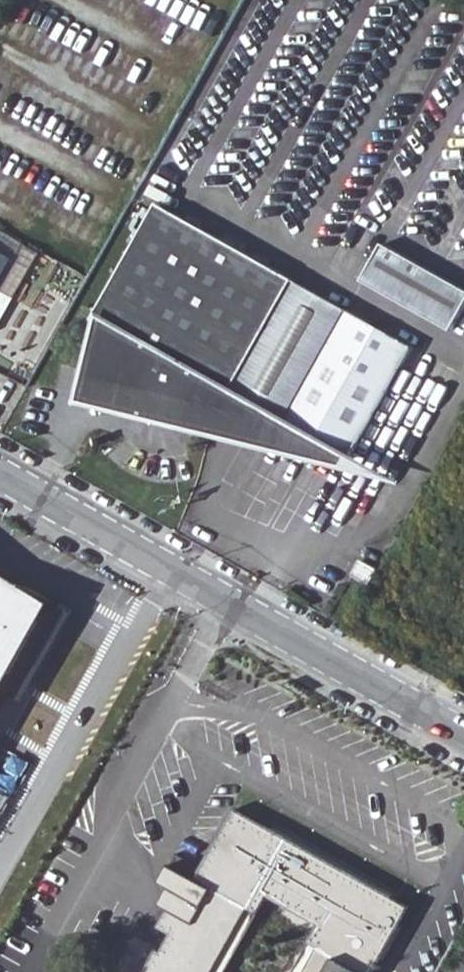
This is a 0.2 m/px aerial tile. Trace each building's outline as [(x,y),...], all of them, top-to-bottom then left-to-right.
[(270,416),(229,394),(292,282),(296,275),(160,197),(96,310),(76,400),(192,429),(208,433),(397,480),(354,455),(351,460),(284,424),(270,416)] [(364,284),(453,335),(463,314),(463,292),(384,247),(364,284)] [(243,402),(306,290),(292,282),(229,394),(243,402)] [(284,424),(347,313),(306,290),(243,402),(284,424)] [(284,424),(351,460),(354,455),(412,349),(347,313),(284,424)] [(352,577),(368,587),(377,570),(361,561),(352,577)] [(0,573),(0,708),(57,605),(0,573)] [(412,908),(236,810),(197,879),(172,866),(162,884),(169,888),(160,907),(168,912),(159,927),(173,934),(163,950),(157,947),(145,971),(236,971),(256,932),(297,955),(286,971),(376,971),(412,908)]
